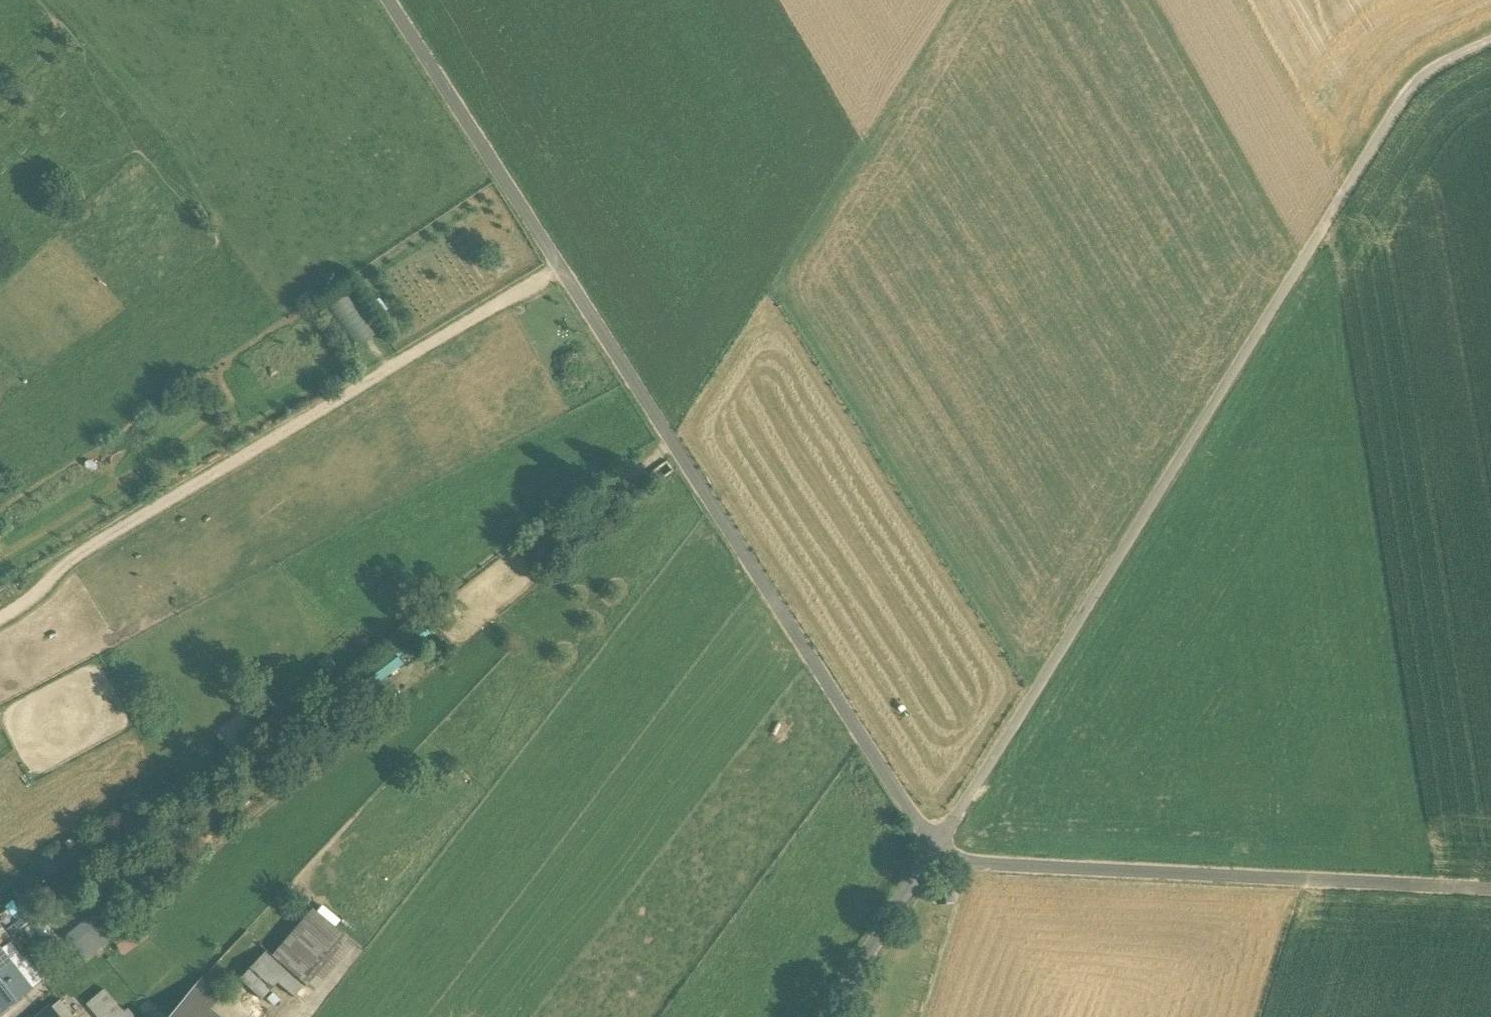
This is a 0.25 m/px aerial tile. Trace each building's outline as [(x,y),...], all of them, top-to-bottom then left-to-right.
[(330,303),(359,347),(379,333),(351,290),(330,303)] [(953,890),(939,891),(941,904),(955,903),(953,890)] [(21,930),(48,910),(34,891),(7,911),(21,930)] [(352,944),(313,910),(273,955),(306,984),(305,984),(314,992),(352,944)] [(126,955),(148,940),(137,925),(115,940),(126,955)] [(96,926),(71,946),(84,962),(109,941),(96,926)] [(31,990),(0,945),(0,1014),(31,990)] [(305,984),(266,951),(241,978),(265,997),(277,982),(294,997),(305,984)] [(221,995),(202,979),(196,985),(188,995),(208,1011),(221,995)] [(103,990),(85,1006),(95,1016),(115,1016),(122,1011),(103,990)] [(188,995),(175,1010),(182,1016),(216,1016),(208,1011),(188,995)] [(39,1016),(57,1016),(49,1008),(39,1016)]
